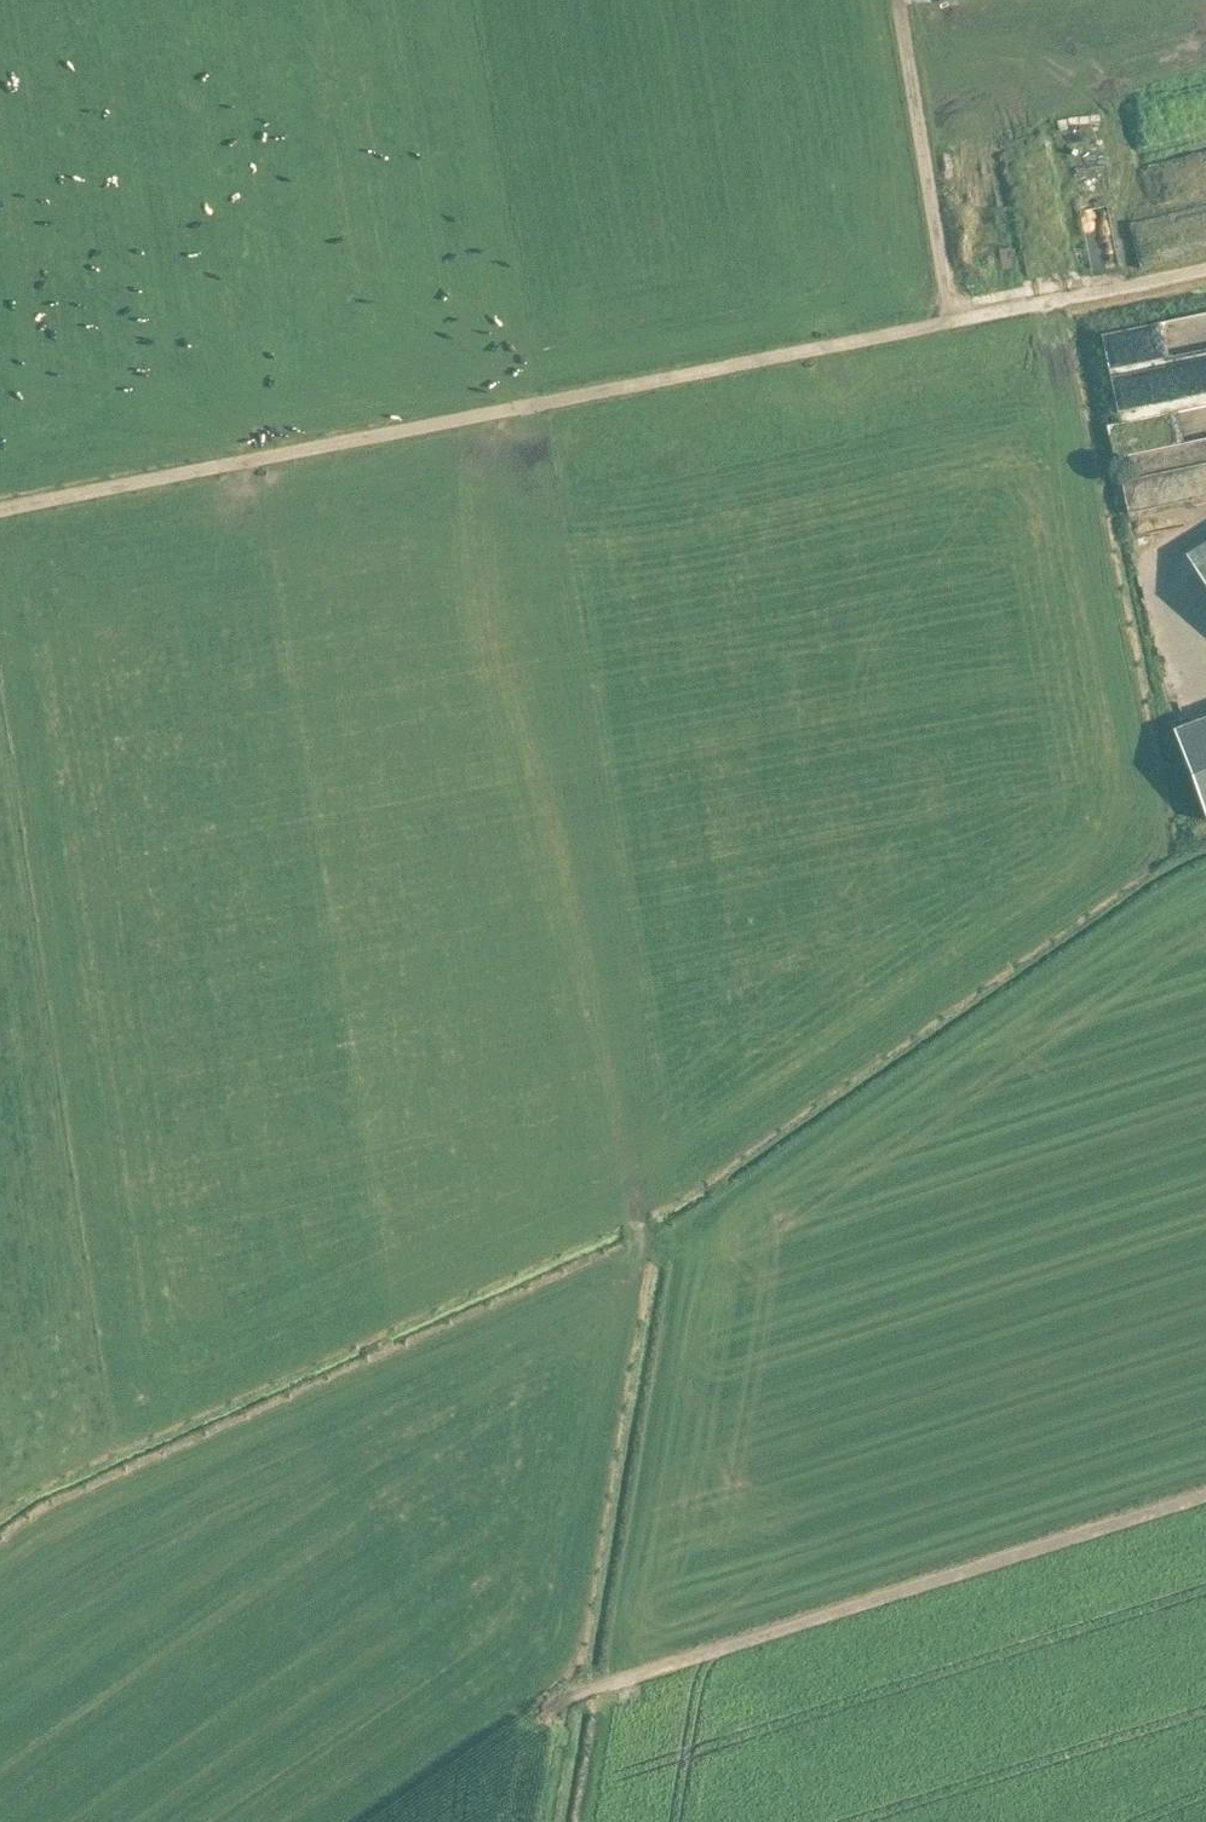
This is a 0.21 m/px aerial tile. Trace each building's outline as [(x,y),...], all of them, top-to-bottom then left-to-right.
[(1102,330),(1116,408),(1205,393),(1205,312),(1102,330)] [(1186,553),(1205,585),(1205,541),(1186,553)] [(1173,730),(1205,818),(1205,718),(1173,730)]
